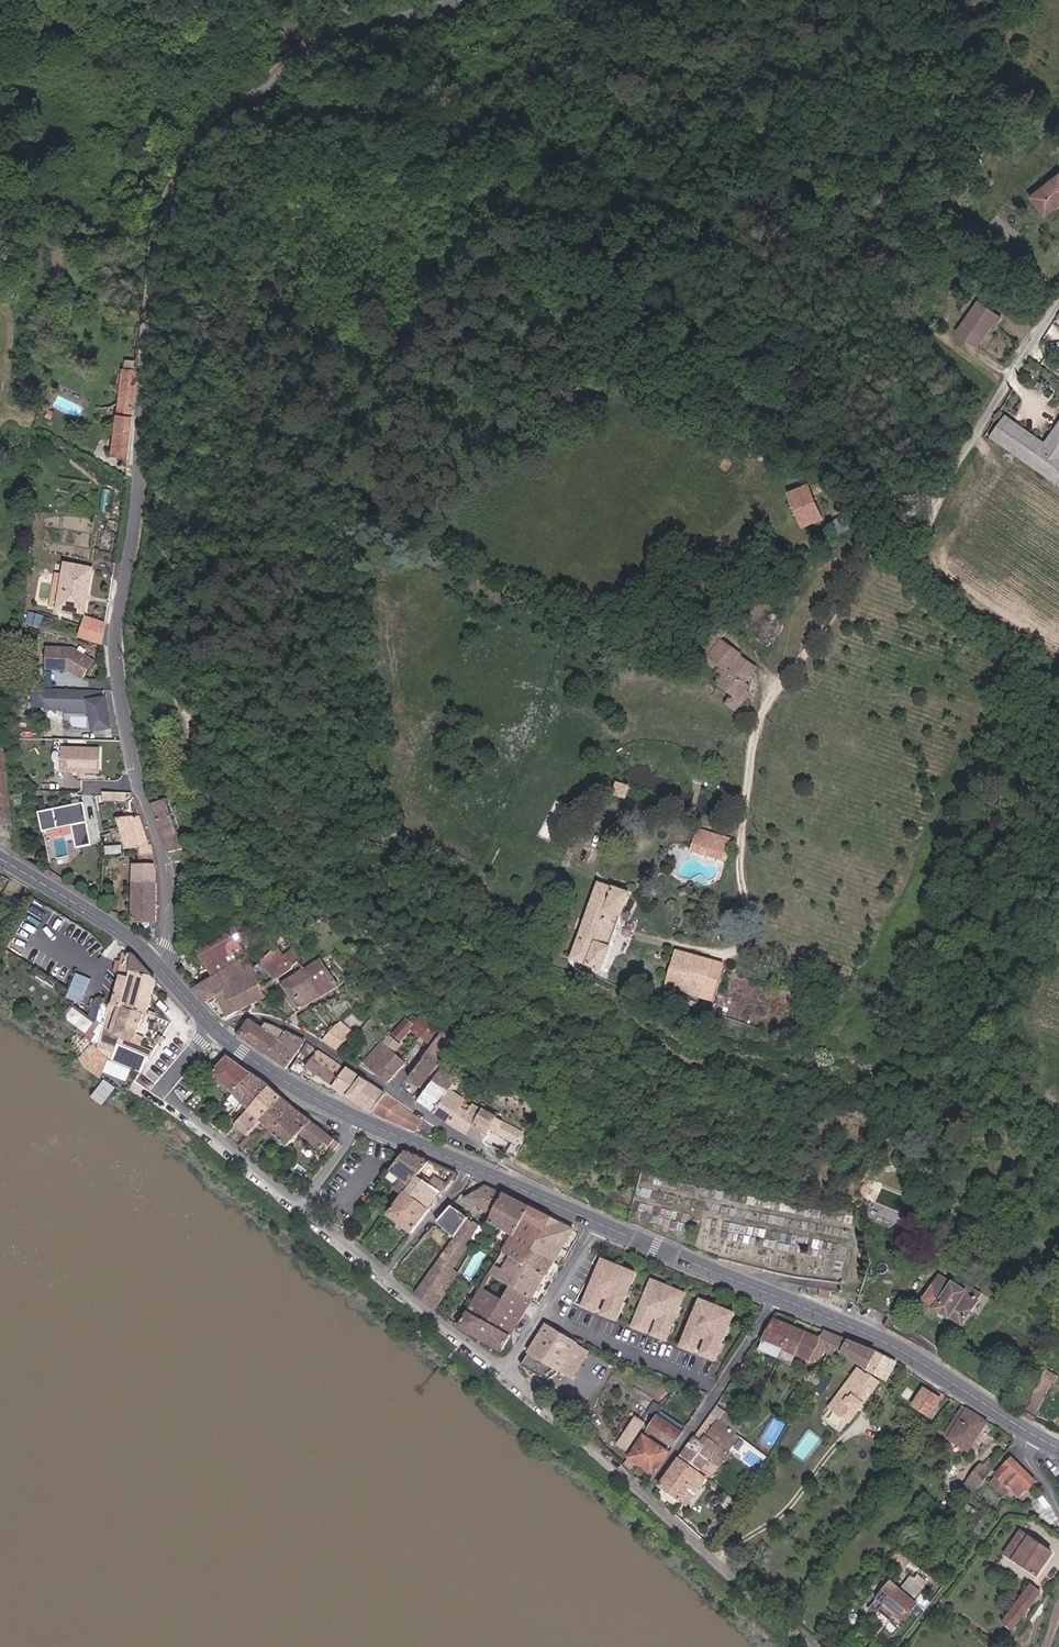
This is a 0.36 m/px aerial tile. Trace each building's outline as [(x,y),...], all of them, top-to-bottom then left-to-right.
[(1028,196),(1044,217),(1058,206),(1058,173),(1028,196)] [(1004,205),(998,216),(1007,221),(1013,211),(1004,205)] [(977,350),(1001,318),(977,301),(953,333),(977,350)] [(115,453),(131,461),(138,371),(122,370),(115,453)] [(1049,445),(1009,418),(994,441),(1058,485),(1058,430),(1049,445)] [(827,516),(811,483),(792,492),(808,525),(827,516)] [(86,613),(93,568),(67,563),(60,609),(86,613)] [(777,609),(770,599),(748,615),(754,625),(777,609)] [(710,656),(722,640),(730,628),(714,618),(702,636),(707,639),(700,649),(710,656)] [(103,636),(106,626),(85,621),(80,642),(85,643),(87,633),(103,636)] [(100,647),(103,636),(87,633),(85,643),(100,647)] [(36,649),(38,639),(29,637),(27,647),(36,649)] [(759,666),(722,640),(710,656),(708,660),(722,669),(724,665),(730,669),(721,683),(734,692),(727,702),(739,710),(750,694),(747,692),(752,685),(748,682),(759,666)] [(85,683),(95,665),(73,654),(47,655),(48,676),(69,675),(85,683)] [(107,731),(103,693),(45,692),(45,712),(65,712),(65,707),(89,707),(89,714),(91,732),(107,731)] [(89,714),(89,707),(65,707),(65,712),(65,715),(89,714)] [(0,745),(0,823),(15,821),(3,745),(0,745)] [(102,771),(102,747),(67,747),(67,770),(102,771)] [(104,791),(104,800),(131,800),(131,791),(104,791)] [(169,855),(183,851),(168,800),(161,802),(159,796),(151,798),(169,855)] [(94,848),(83,807),(39,817),(44,837),(73,830),(78,852),(94,848)] [(159,878),(154,845),(143,816),(120,818),(129,849),(139,847),(141,863),(135,863),(135,922),(158,922),(159,878)] [(729,861),(733,846),(711,839),(713,833),(698,828),(691,850),(729,861)] [(630,892),(599,881),(574,957),(605,967),(630,892)] [(313,927),(322,920),(314,911),(306,919),(313,927)] [(196,990),(209,1002),(219,997),(230,1018),(267,1001),(257,967),(241,943),(246,940),(235,924),(197,949),(215,977),(196,990)] [(285,958),(278,948),(264,958),(278,979),(304,960),(296,950),(285,958)] [(669,985),(716,1000),(727,963),(680,948),(669,985)] [(182,952),(181,959),(189,954),(187,950),(182,952)] [(137,1050),(158,978),(134,954),(125,953),(115,1004),(113,1003),(101,1054),(115,1060),(121,1044),(137,1050)] [(326,958),(286,984),(302,1009),(342,983),(326,958)] [(67,997),(82,1003),(92,978),(78,972),(67,997)] [(90,1015),(99,1017),(103,999),(94,997),(90,1015)] [(74,1006),(65,1021),(93,1039),(102,1025),(74,1006)] [(432,1047),(443,1031),(421,1015),(418,1019),(412,1015),(408,1020),(404,1017),(390,1036),(403,1046),(413,1033),(432,1047)] [(342,1026),(349,1032),(353,1028),(345,1022),(342,1026)] [(258,1046),(268,1031),(255,1023),(245,1037),(258,1046)] [(273,1024),(268,1031),(258,1046),(275,1058),(291,1032),(273,1024)] [(342,1026),(339,1024),(328,1039),(342,1049),(353,1035),(349,1032),(342,1026)] [(408,1079),(422,1089),(457,1041),(443,1031),(432,1047),(408,1079)] [(308,1040),(291,1032),(275,1058),(291,1070),(308,1040)] [(404,1047),(390,1036),(367,1065),(390,1084),(408,1062),(398,1054),(404,1047)] [(337,1089),(349,1070),(309,1043),(302,1055),(313,1061),(307,1068),(337,1089)] [(210,1078),(233,1094),(250,1074),(228,1058),(210,1078)] [(110,1061),(107,1073),(129,1079),(132,1067),(110,1061)] [(476,1066),(474,1073),(489,1076),(490,1069),(476,1066)] [(455,1080),(457,1076),(442,1068),(420,1105),(437,1115),(452,1089),(457,1081),(455,1080)] [(376,1114),(389,1096),(349,1070),(337,1089),(336,1091),(376,1114)] [(270,1088),(250,1074),(233,1094),(237,1097),(247,1107),(250,1110),(270,1088)] [(196,1096),(201,1100),(207,1092),(203,1087),(196,1096)] [(282,1099),(270,1088),(250,1110),(246,1115),(237,1125),(236,1126),(248,1137),(260,1123),(282,1099)] [(452,1089),(437,1115),(453,1124),(465,1104),(466,1102),(451,1094),(454,1090),(452,1089)] [(389,1096),(376,1114),(420,1134),(427,1122),(389,1096)] [(260,1123),(274,1135),(296,1112),(282,1099),(260,1123)] [(465,1104),(453,1124),(469,1134),(481,1114),(465,1104)] [(481,1114),(469,1134),(471,1135),(484,1142),(492,1128),(498,1132),(506,1119),(485,1106),(481,1114)] [(237,1125),(246,1115),(243,1112),(234,1122),(237,1125)] [(341,1146),(296,1112),(274,1135),(287,1148),(301,1135),(321,1151),(326,1146),(330,1149),(332,1147),(337,1150),(341,1146)] [(507,1157),(518,1163),(535,1130),(532,1129),(530,1132),(522,1128),(507,1157)] [(366,1152),(372,1140),(360,1134),(354,1146),(366,1152)] [(429,1163),(405,1153),(391,1172),(403,1181),(396,1191),(404,1197),(405,1195),(429,1163)] [(457,1175),(429,1163),(405,1195),(428,1213),(457,1175)] [(495,1215),(506,1194),(487,1185),(465,1200),(495,1215)] [(530,1207),(506,1194),(495,1215),(491,1222),(514,1235),(530,1207)] [(411,1236),(428,1213),(405,1195),(404,1197),(387,1218),(411,1236)] [(455,1233),(460,1237),(471,1220),(472,1219),(455,1205),(441,1222),(455,1233)] [(504,1353),(573,1231),(530,1207),(514,1235),(461,1329),(504,1353)] [(421,1292),(436,1304),(480,1228),(471,1220),(460,1237),(421,1292)] [(415,1288),(421,1292),(460,1237),(455,1233),(415,1288)] [(430,1240),(427,1236),(420,1244),(423,1247),(430,1240)] [(633,1286),(638,1273),(604,1260),(599,1273),(602,1274),(598,1283),(596,1282),(585,1307),(600,1312),(608,1291),(614,1293),(605,1315),(619,1320),(629,1295),(627,1294),(631,1285),(633,1286)] [(964,1290),(943,1276),(927,1300),(965,1325),(985,1295),(968,1284),(964,1290)] [(682,1307),(687,1294),(653,1280),(648,1293),(651,1294),(647,1303),(645,1302),(634,1327),(648,1333),(657,1311),(663,1314),(654,1335),(668,1341),(678,1316),(676,1315),(679,1306),(682,1307)] [(833,1293),(822,1290),(821,1297),(832,1299),(833,1293)] [(731,1326),(736,1313),(702,1300),(697,1313),(700,1314),(696,1323),(694,1322),(683,1347),(698,1352),(706,1331),(712,1333),(703,1355),(717,1361),(727,1335),(725,1334),(728,1325),(731,1326)] [(787,1348),(796,1327),(777,1319),(763,1350),(782,1359),(787,1348)] [(574,1382),(593,1352),(549,1324),(523,1365),(524,1368),(526,1374),(542,1387),(560,1373),(574,1382)] [(796,1327),(787,1348),(815,1360),(817,1355),(824,1339),(796,1327)] [(840,1352),(844,1353),(849,1340),(828,1331),(824,1339),(817,1355),(826,1359),(829,1353),(838,1357),(840,1352)] [(892,1382),(900,1362),(849,1340),(844,1353),(892,1382)] [(860,1369),(831,1410),(852,1425),(882,1384),(871,1375),(870,1376),(860,1369)] [(1045,1372),(1024,1414),(1037,1421),(1058,1379),(1045,1372)] [(944,1400),(928,1389),(917,1406),(936,1419),(938,1416),(935,1414),(944,1400)] [(680,1459),(702,1474),(721,1448),(727,1451),(746,1424),(720,1405),(680,1459)] [(989,1422),(969,1410),(951,1440),(972,1452),(989,1422)] [(676,1444),(684,1432),(659,1416),(649,1432),(632,1457),(657,1473),(672,1451),(649,1436),(654,1430),(676,1444)] [(629,1450),(647,1423),(639,1418),(622,1445),(629,1450)] [(1025,1496),(1039,1481),(1015,1458),(1006,1468),(992,1483),(1007,1497),(1016,1487),(1025,1496)] [(709,1480),(702,1474),(680,1459),(661,1487),(689,1507),(709,1480)] [(968,1486),(978,1493),(994,1471),(984,1464),(968,1486)] [(759,1472),(753,1469),(747,1480),(753,1484),(759,1472)] [(984,1532),(997,1513),(987,1506),(974,1526),(984,1532)] [(1024,1531),(1007,1553),(1038,1576),(1055,1554),(1024,1531)] [(888,1606),(906,1620),(919,1603),(893,1583),(874,1607),(882,1613),(888,1606)] [(1042,1594),(1033,1587),(1005,1623),(1015,1630),(1042,1594)]
